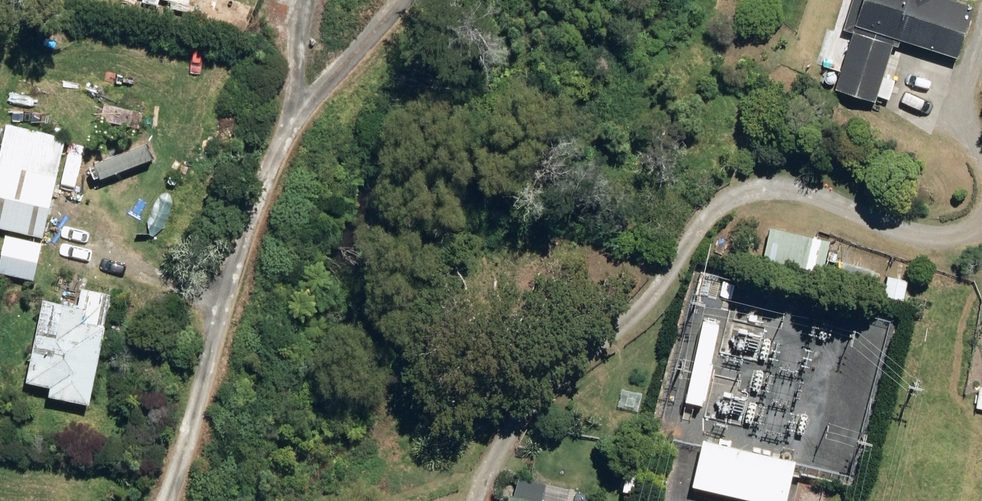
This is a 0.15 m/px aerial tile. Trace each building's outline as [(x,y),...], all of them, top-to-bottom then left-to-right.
[(186,11),(189,0),(135,0),(186,11)] [(940,56),(955,61),(972,9),(945,1),(945,0),(852,0),(843,33),(851,35),(834,93),(874,104),(892,48),(895,49),(897,42),(940,56)] [(103,105),(100,122),(138,130),(141,114),(103,105)] [(41,240),(65,139),(5,126),(0,149),(0,231),(41,240)] [(827,242),(768,229),(762,260),(820,273),(827,242)] [(5,237),(0,258),(0,276),(32,283),(41,246),(5,237)] [(872,271),(842,263),(837,283),(867,290),(872,271)] [(24,386),(48,391),(46,400),(87,408),(103,330),(80,326),(83,312),(41,304),(24,386)] [(720,327),(704,323),(685,400),(700,404),(701,400),(703,400),(713,363),(711,362),(720,327)] [(700,440),(689,488),(747,500),(784,500),(793,462),(700,440)] [(590,496),(569,491),(569,489),(515,476),(511,496),(506,495),(505,500),(589,500),(590,496)]
